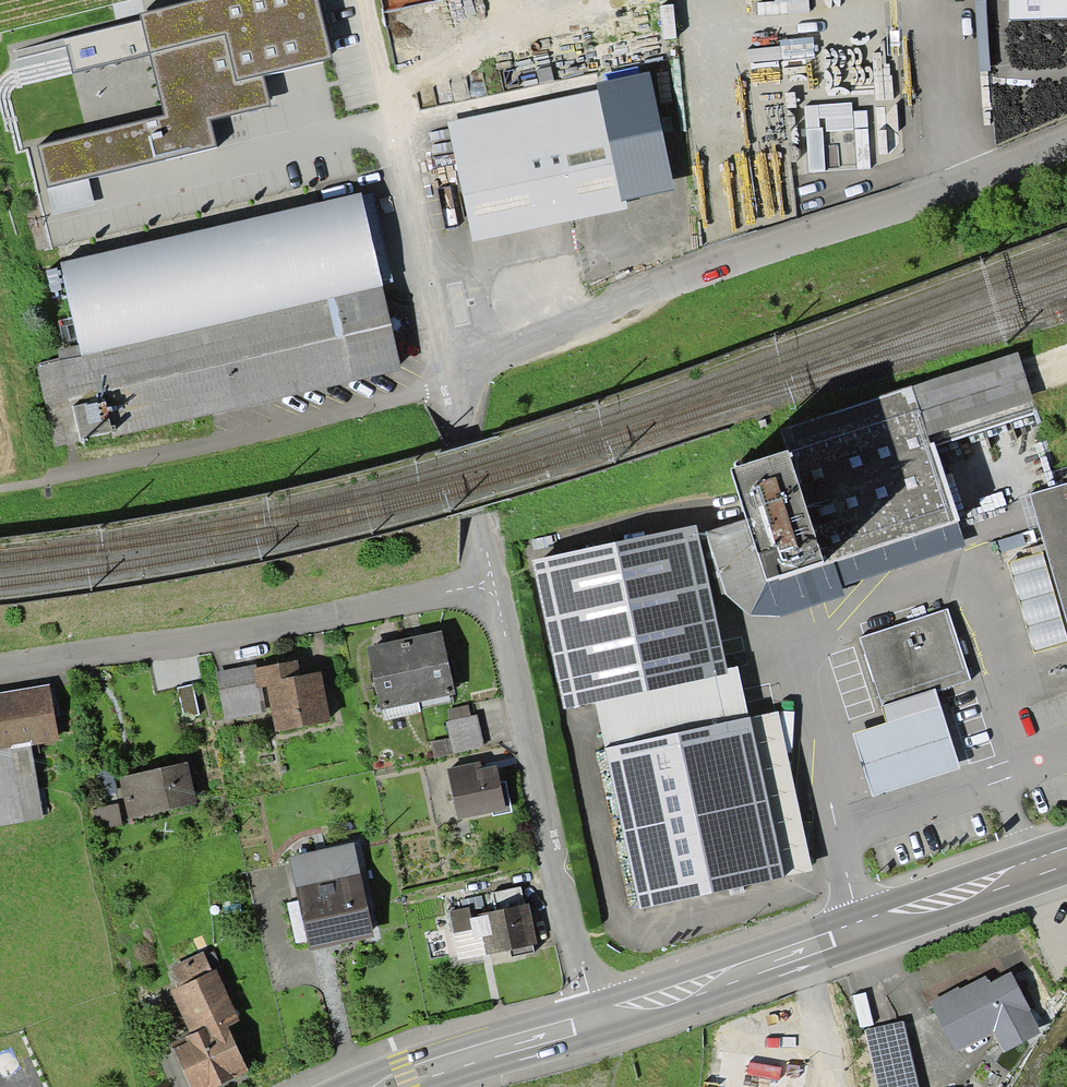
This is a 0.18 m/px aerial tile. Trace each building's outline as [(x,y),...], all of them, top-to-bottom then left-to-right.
[(318,0),(204,0),(141,15),(166,116),(38,147),(48,187),(217,146),(211,120),(270,105),(263,76),(332,59),(318,0)] [(1008,19),(1066,18),(1066,0),(1008,0),(1008,19)] [(895,157),(887,56),(782,65),(794,174),(809,171),(869,168),(895,157)] [(650,71),(596,82),(598,89),(621,200),(627,199),(675,189),(650,71)] [(448,121),(473,242),(629,209),(627,199),(621,200),(598,89),(448,121)] [(113,437),(403,369),(361,192),(61,262),(78,344),(57,350),(59,359),(36,365),(55,448),(81,442),(81,439),(112,432),(113,437)] [(747,520),(767,581),(825,565),(835,561),(958,522),(960,521),(935,446),(1037,413),(1018,352),(780,429),(788,451),(731,470),(747,520)] [(1031,494),(1066,615),(1066,483),(1031,494)] [(777,616),(844,596),(842,586),(835,561),(825,565),(767,581),(747,520),(706,531),(725,594),(749,614),(777,616)] [(965,546),(958,522),(835,561),(842,586),(965,546)] [(595,702),(639,908),(784,876),(749,718),(738,666),(727,667),(696,525),(532,561),(563,708),(595,702)] [(1042,552),(1008,563),(1034,652),(1066,642),(1066,637),(1042,552)] [(936,689),(937,692),(972,680),(947,608),(860,638),(883,706),(936,689)] [(442,630),(405,638),(419,702),(456,694),(442,630)] [(381,710),(419,702),(405,638),(367,646),(381,710)] [(257,667),(253,668),(257,688),(267,686),(272,711),(275,731),(331,721),(322,671),(301,675),(298,659),(257,667)] [(256,664),(216,672),(225,720),(272,711),(267,686),(257,688),(253,668),(257,667),(256,664)] [(44,818),(31,745),(60,740),(50,683),(0,692),(0,826),(44,818)] [(192,684),(177,688),(184,717),(199,714),(192,684)] [(936,689),(883,706),(881,706),(887,723),(853,734),(873,798),(961,770),(937,692),(936,689)] [(451,720),(471,716),(469,705),(448,710),(451,720)] [(778,712),(749,718),(784,876),(812,870),(778,712)] [(451,720),(446,721),(450,738),(453,754),(485,747),(478,714),(471,716),(451,720)] [(453,754),(450,738),(431,742),(434,758),(453,754)] [(188,761),(119,777),(128,819),(197,803),(188,761)] [(480,761),(447,768),(458,819),(493,812),(493,815),(512,811),(506,781),(501,782),(497,765),(482,768),(480,761)] [(118,804),(93,808),(96,829),(122,825),(118,804)] [(374,937),(354,843),(289,857),(298,901),(307,940),(309,950),(374,937)] [(492,893),(495,910),(524,904),(520,887),(492,893)] [(471,915),(485,912),(482,895),(460,900),(462,909),(469,907),(471,915)] [(307,940),(298,901),(287,903),(296,942),(307,940)] [(537,944),(529,904),(524,904),(495,910),(485,912),(471,915),(469,907),(462,909),(449,911),(453,933),(473,929),(475,938),(482,936),(486,955),(510,950),(533,945),(537,944)] [(459,960),(486,955),(482,936),(475,938),(473,929),(453,933),(459,960)] [(534,953),(533,945),(510,950),(512,957),(534,953)] [(171,1044),(191,1086),(215,1086),(248,1071),(228,1027),(240,1021),(216,969),(213,971),(204,952),(171,967),(180,987),(171,991),(189,1030),(177,1035),(179,1040),(171,1044)] [(1011,972),(990,983),(986,975),(960,989),(959,986),(928,1002),(954,1053),(994,1032),(1005,1052),(1041,1033),(1030,1012),(1031,1011),(1011,972)] [(860,1028),(874,1025),(866,992),(853,996),(860,1028)] [(903,1021),(864,1030),(878,1086),(919,1086),(903,1021)]
